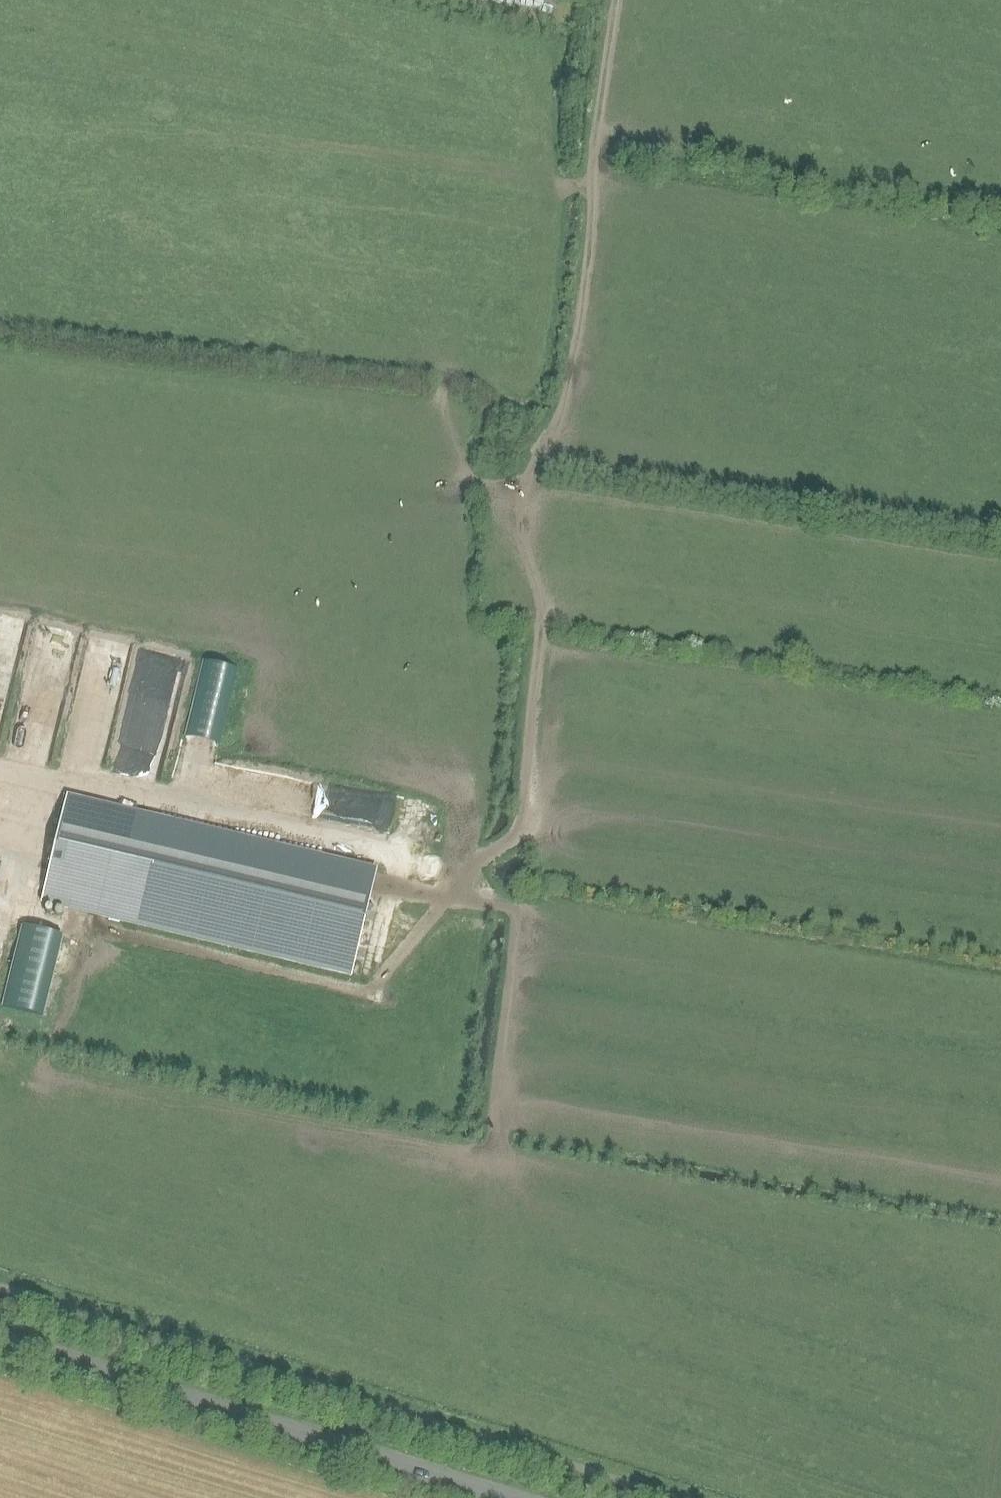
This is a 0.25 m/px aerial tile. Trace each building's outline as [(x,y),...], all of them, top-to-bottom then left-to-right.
[(42,901),(351,975),(375,871),(66,798),(42,901)] [(9,883),(15,865),(0,861),(0,880),(9,883)]
